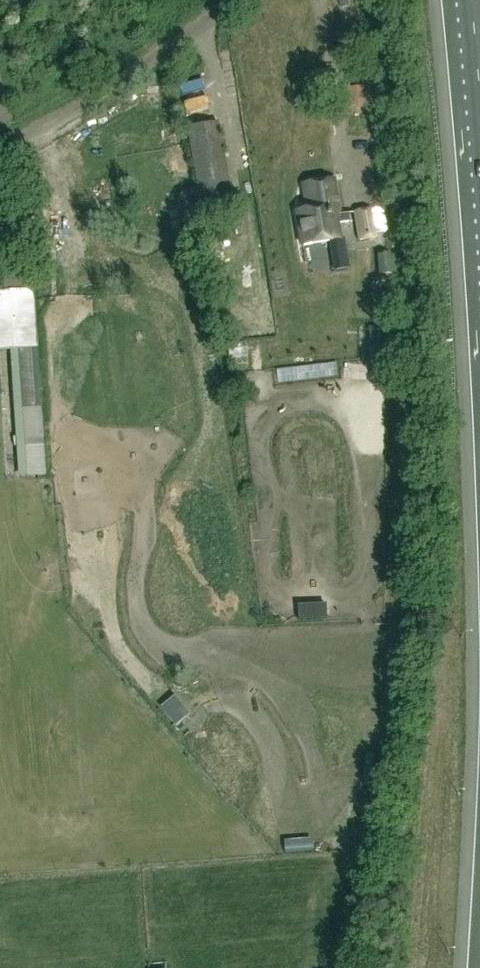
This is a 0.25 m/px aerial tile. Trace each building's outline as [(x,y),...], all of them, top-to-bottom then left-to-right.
[(348,97),(363,96),(362,87),(348,89),(348,97)] [(217,122),(186,128),(199,201),(231,195),(217,122)] [(345,240),(340,240),(338,225),(351,223),(349,214),(337,215),(333,182),(303,186),(306,213),(298,214),(302,246),(329,242),(331,259),(347,256),(345,240)] [(10,209),(0,190),(0,191),(0,214),(10,209)] [(383,208),(371,210),(353,212),(358,241),(375,238),(375,233),(377,232),(379,247),(386,247),(384,232),(386,232),(383,208)] [(2,293),(0,293),(0,351),(14,350),(18,409),(21,409),(26,477),(45,476),(41,408),(36,349),(31,270),(1,272),(2,293)] [(391,366),(390,331),(369,331),(369,367),(391,366)] [(352,613),(332,613),(332,621),(352,621),(352,613)]
